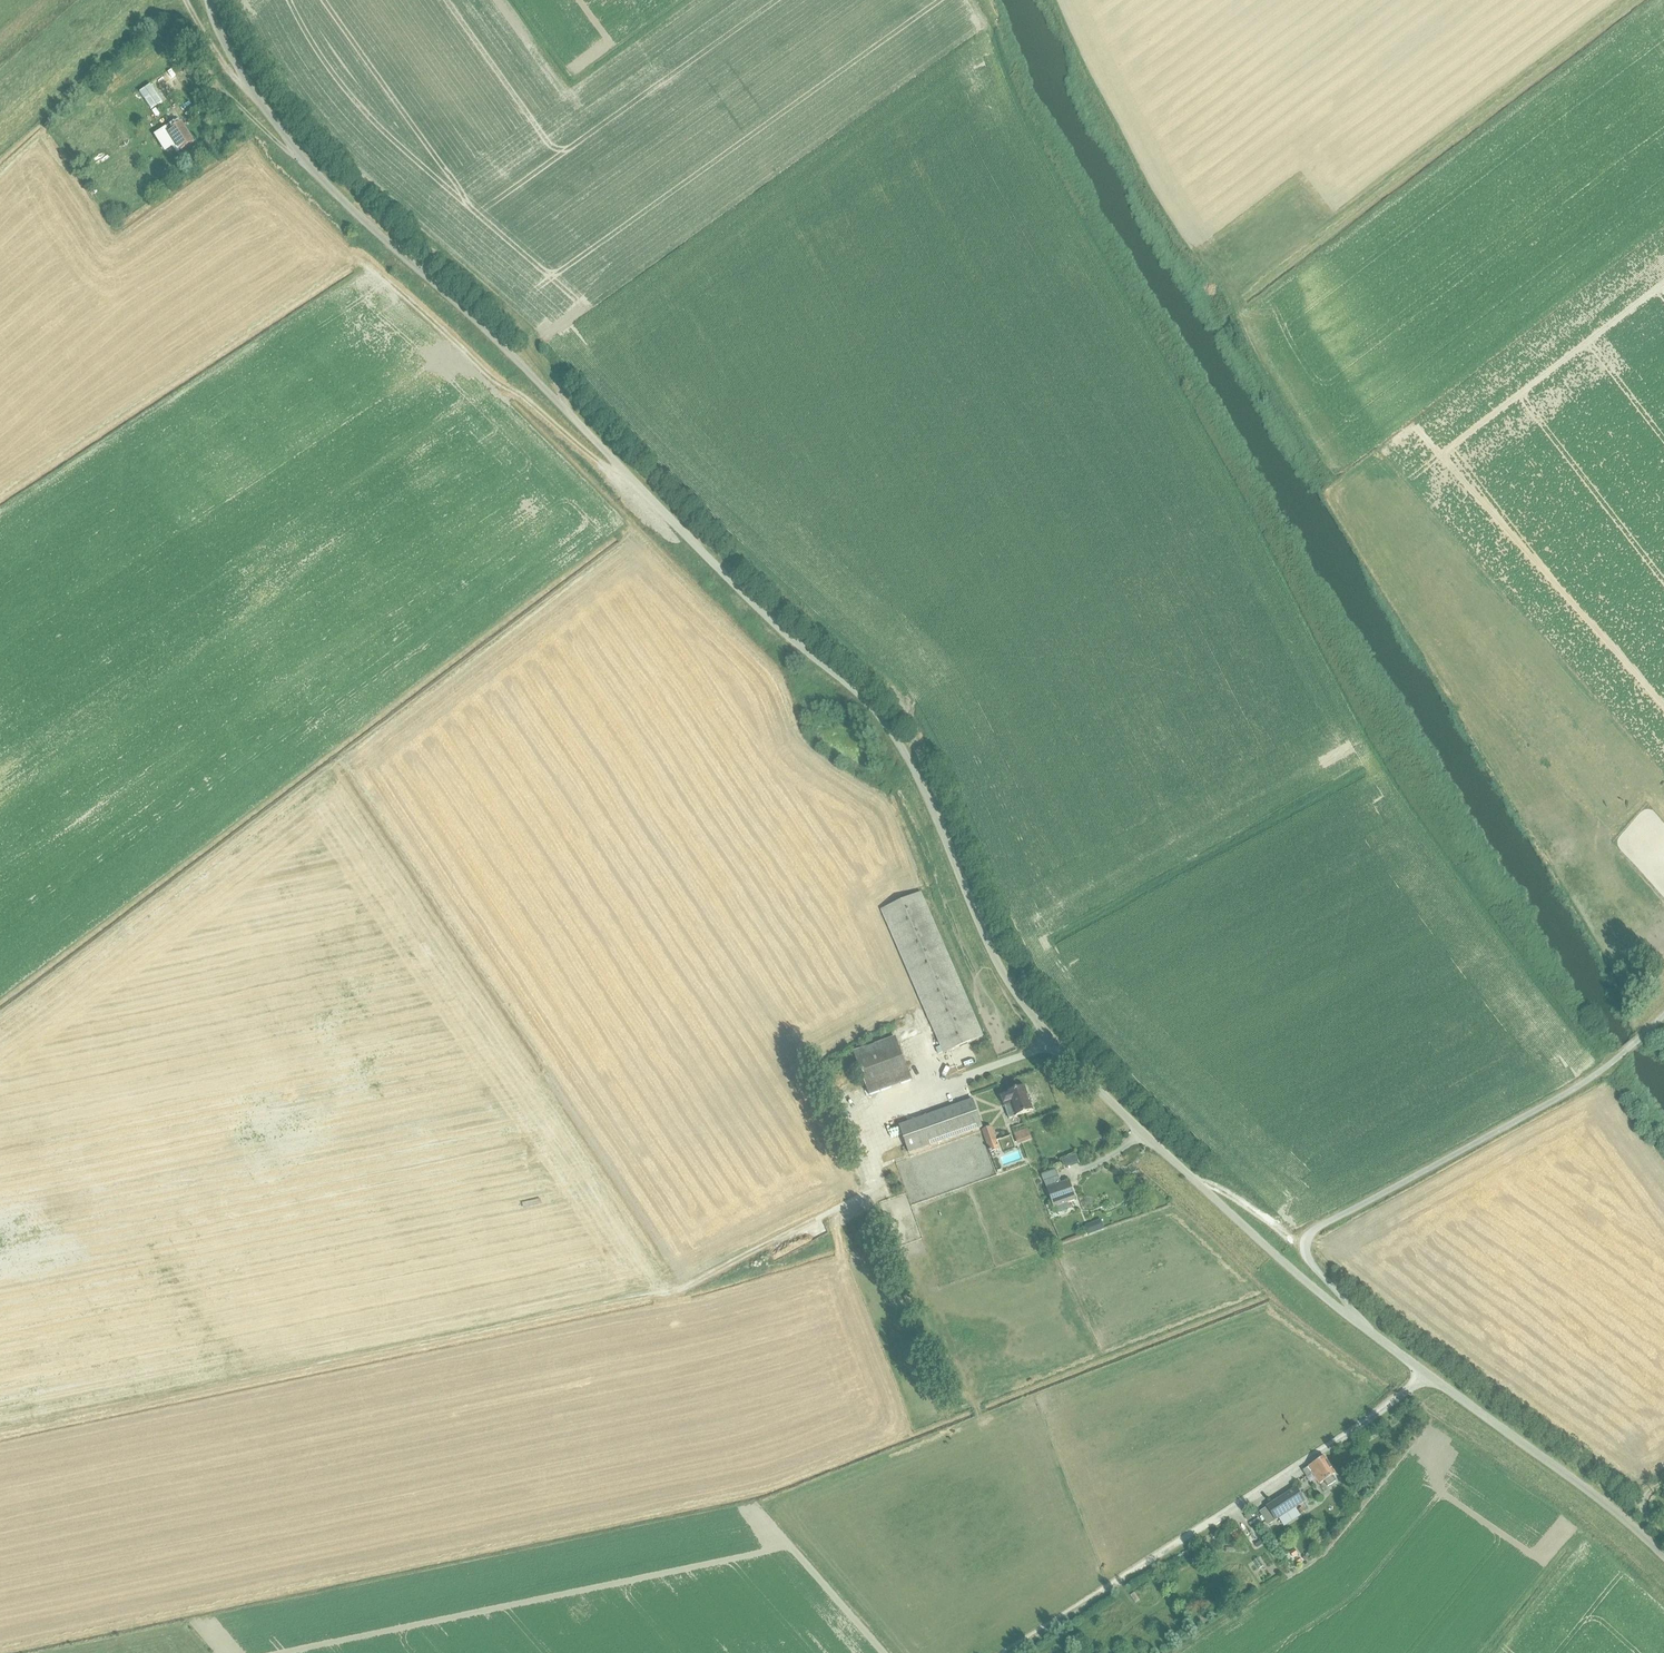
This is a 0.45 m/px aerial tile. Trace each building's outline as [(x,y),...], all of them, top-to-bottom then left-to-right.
[(170,64),(177,72),(181,68),(174,60),(170,64)] [(141,87),(147,104),(165,97),(159,80),(141,87)] [(175,80),(168,84),(171,90),(179,86),(175,80)] [(175,145),(179,152),(194,143),(180,122),(166,131),(165,129),(153,136),(164,152),(175,145)] [(143,146),(151,157),(159,151),(151,140),(143,146)] [(882,909),(945,1053),(983,1037),(920,893),(882,909)] [(854,1053),(869,1096),(911,1080),(896,1038),(854,1053)] [(1001,1095),(1009,1119),(1033,1111),(1025,1087),(1001,1095)] [(899,1125),(909,1154),(982,1127),(972,1099),(899,1125)] [(982,1129),(990,1152),(999,1149),(991,1126),(982,1129)] [(1028,1129),(1014,1134),(1017,1142),(1031,1137),(1028,1129)] [(1077,1150),(1063,1156),(1067,1166),(1082,1161),(1077,1150)] [(1061,1184),(1059,1177),(1044,1183),(1047,1190),(1047,1189),(1054,1208),(1056,1207),(1058,1214),(1070,1210),(1068,1203),(1075,1200),(1069,1181),(1061,1184)] [(1101,1220),(1085,1226),(1088,1234),(1104,1228),(1102,1223),(1101,1220)] [(1313,1473),(1320,1484),(1324,1481),(1328,1487),(1336,1481),(1332,1476),(1335,1474),(1324,1456),(1302,1470),(1306,1477),(1313,1473)] [(1295,1488),(1267,1506),(1276,1520),(1304,1502),(1295,1488)] [(1238,1531),(1231,1535),(1235,1543),(1242,1538),(1238,1531)] [(1296,1556),(1302,1553),(1298,1546),(1292,1548),(1296,1556)]
